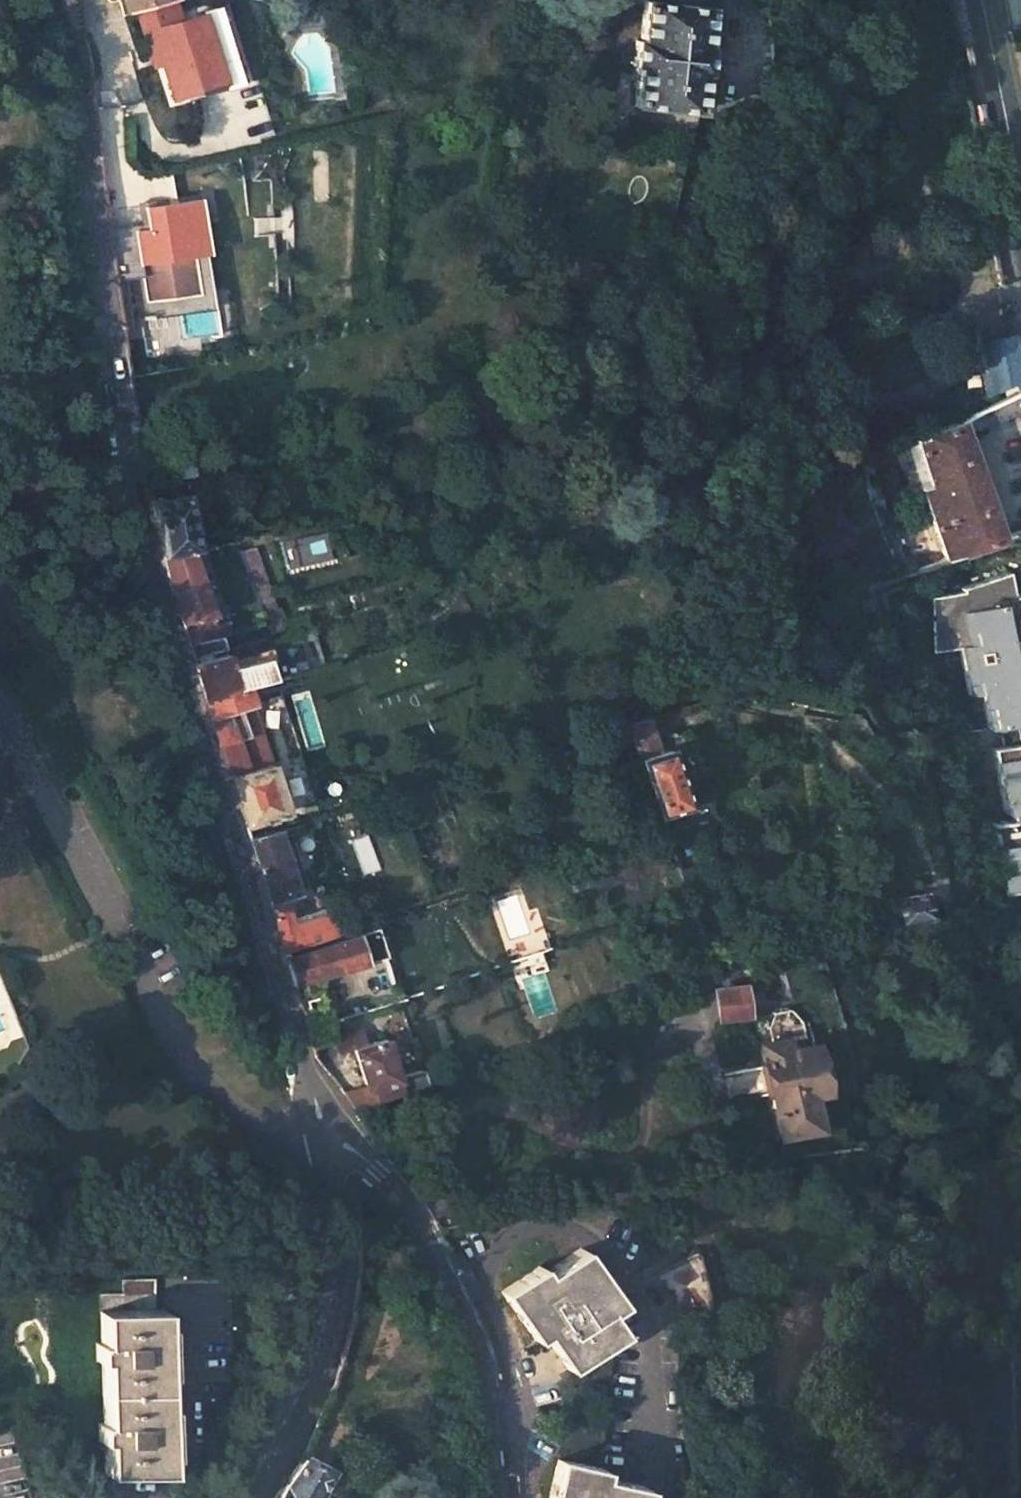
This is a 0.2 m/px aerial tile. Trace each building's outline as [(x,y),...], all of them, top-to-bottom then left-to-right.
[(164,0),(118,0),(123,16),(128,15),(135,37),(149,33),(158,64),(155,66),(169,110),(200,101),(199,97),(235,86),(218,30),(211,31),(204,8),(169,18),(164,0)] [(635,105),(697,112),(699,112),(702,73),(705,73),(708,47),(705,45),(709,7),(646,0),(641,41),(636,40),(634,64),(640,65),(635,105)] [(155,66),(158,64),(149,33),(135,37),(146,68),(155,66)] [(195,209),(191,188),(171,192),(176,197),(187,204),(195,209)] [(195,209),(187,204),(176,197),(171,192),(153,196),(157,210),(150,218),(132,222),(140,260),(163,259),(164,292),(197,286),(191,252),(203,249),(195,209)] [(153,196),(129,202),(132,222),(150,218),(157,210),(153,196)] [(211,283),(203,249),(191,252),(197,286),(211,283)] [(591,294),(601,261),(577,256),(567,288),(591,294)] [(1016,380),(1010,336),(979,341),(987,394),(1016,380)] [(968,417),(972,431),(1020,409),(1020,388),(1017,389),(968,417)] [(930,481),(921,484),(943,558),(998,538),(961,421),(935,430),(917,439),(930,481)] [(149,500),(161,557),(189,551),(197,549),(184,493),(149,500)] [(239,553),(255,603),(267,600),(251,550),(239,553)] [(189,551),(161,557),(164,572),(184,632),(216,624),(189,551)] [(960,574),(956,563),(940,569),(943,580),(960,574)] [(1020,742),(1015,717),(1020,716),(1020,595),(1020,589),(1006,591),(1001,567),(957,584),(958,589),(930,594),(932,652),(959,647),(962,661),(957,661),(994,848),(1020,843),(1020,742)] [(891,599),(887,589),(877,592),(880,602),(891,599)] [(270,607),(257,610),(261,622),(265,633),(277,629),(270,607)] [(222,648),(219,634),(187,644),(191,656),(222,648)] [(279,636),(267,640),(279,676),(291,672),(279,636)] [(224,653),(193,662),(202,694),(244,683),(268,676),(262,656),(227,666),(224,653)] [(242,823),(282,810),(266,764),(245,769),(235,736),(246,733),(238,705),(249,701),(244,683),(202,694),(204,702),(213,731),(242,823)] [(683,805),(688,803),(668,745),(658,748),(647,717),(626,724),(657,813),(683,805)] [(657,813),(660,821),(664,833),(690,824),(683,805),(657,813)] [(282,888),(266,837),(278,833),(276,827),(246,836),(264,893),(282,888)] [(920,892),(890,900),(898,924),(927,916),(920,892)] [(267,902),(283,952),(329,935),(321,910),(291,919),(285,897),(267,902)] [(383,949),(375,926),(286,959),(294,985),(376,955),(375,951),(383,949)] [(716,990),(719,1013),(720,1016),(746,1013),(742,986),(716,990)] [(299,1002),(306,1023),(321,1019),(314,997),(299,1002)] [(374,1084),(398,1075),(384,1038),(339,1053),(353,1085),(347,1087),(354,1104),(378,1096),(374,1084)] [(782,1135),(819,1127),(812,1092),(824,1089),(813,1043),(785,1048),(783,1038),(760,1044),(768,1076),(774,1103),(782,1135)] [(768,1076),(751,1079),(758,1107),(774,1103),(768,1076)] [(751,1079),(735,1083),(742,1110),(758,1107),(751,1079)] [(846,1147),(796,1156),(801,1184),(851,1173),(846,1147)] [(605,1310),(617,1302),(579,1247),(544,1272),(539,1265),(501,1292),(517,1314),(535,1340),(543,1335),(567,1368),(619,1331),(605,1310)] [(97,1288),(103,1468),(166,1465),(164,1395),(161,1304),(149,1304),(148,1274),(119,1275),(120,1288),(97,1288)] [(329,1467),(304,1454),(274,1497),(312,1497),(329,1467)] [(642,1483),(600,1474),(601,1465),(558,1457),(551,1491),(549,1497),(639,1497),(642,1483)]
